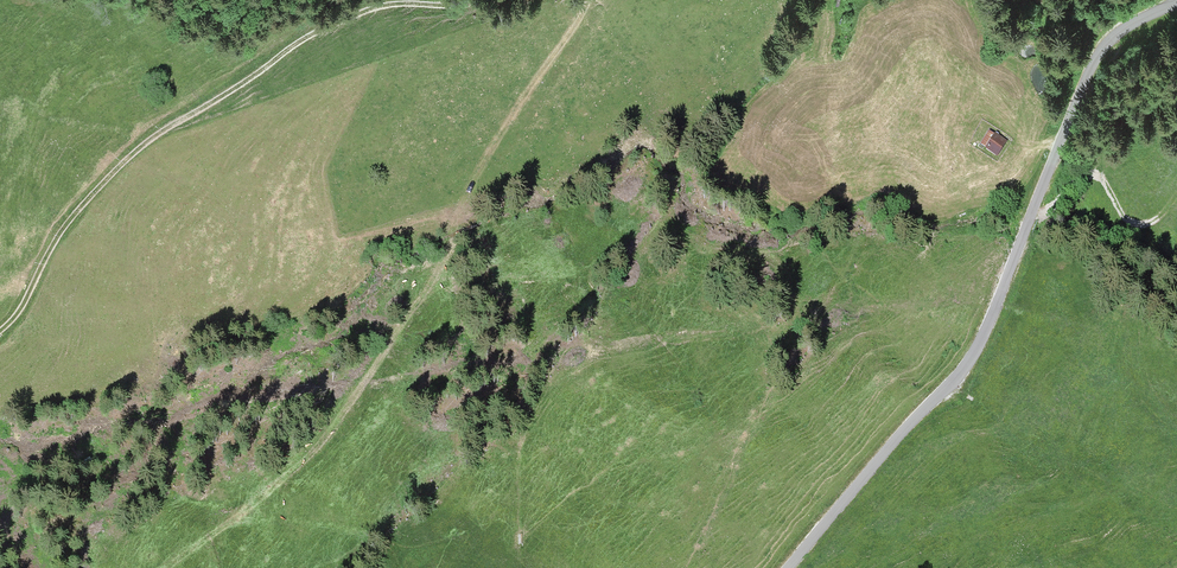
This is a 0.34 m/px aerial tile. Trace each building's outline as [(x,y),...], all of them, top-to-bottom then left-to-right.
[(1007,140),(994,132),(984,148),(997,156),(1007,140)]
